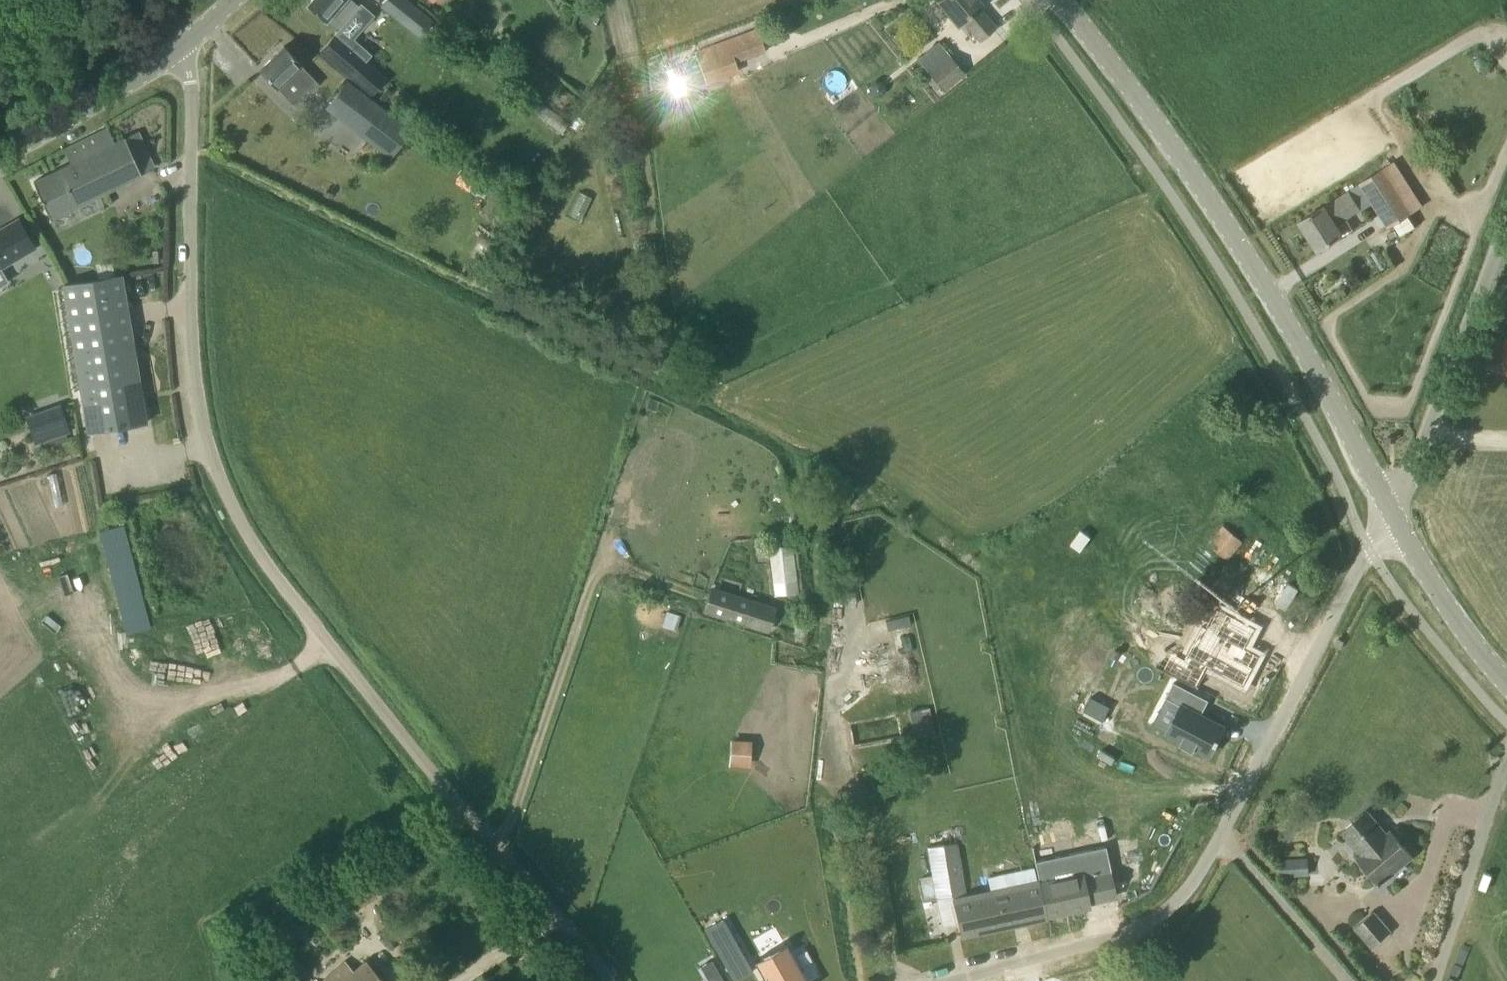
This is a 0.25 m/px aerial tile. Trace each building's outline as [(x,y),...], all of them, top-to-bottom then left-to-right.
[(352,13),(358,5),(352,0),(311,0),(307,4),(338,30),(352,13)] [(379,6),(421,38),(435,20),(409,0),(384,0),(379,6)] [(982,4),(978,0),(938,0),(937,1),(958,26),(963,21),(980,40),(995,27),(978,8),(982,4)] [(701,61),(687,67),(693,84),(707,79),(708,83),(738,72),(735,63),(764,52),(756,29),(697,51),(701,61)] [(320,50),(374,98),(388,82),(334,34),(320,50)] [(283,94),(299,78),(311,91),(318,84),(300,64),(301,63),(284,46),(260,69),(283,94)] [(936,90),(941,85),(945,90),(964,74),(948,56),(929,72),(932,75),(927,80),(936,90)] [(676,95),(688,89),(676,65),(664,71),(676,95)] [(410,129),(369,98),(354,118),(353,118),(352,119),(393,151),(410,129)] [(108,127),(64,149),(71,163),(33,181),(51,219),(142,175),(123,138),(115,142),(108,127)] [(1361,185),(1371,202),(1373,200),(1389,226),(1412,211),(1403,198),(1416,189),(1396,159),(1384,168),(1380,161),(1362,172),(1367,181),(1361,185)] [(1358,186),(1350,192),(1325,207),(1324,206),(1300,221),(1318,250),(1342,234),(1336,224),(1368,203),(1358,186)] [(491,215),(503,198),(494,192),(482,209),(491,215)] [(504,200),(489,216),(497,223),(512,207),(504,200)] [(34,247),(18,219),(0,229),(0,267),(34,247)] [(147,422),(122,275),(62,285),(87,432),(147,422)] [(59,403),(24,415),(34,444),(69,432),(59,403)] [(1228,560),(1243,542),(1223,526),(1208,544),(1228,560)] [(767,535),(768,547),(774,596),(797,593),(791,533),(767,535)] [(704,610),(749,624),(770,630),(777,608),(711,587),(704,610)] [(1203,625),(1187,654),(1244,684),(1259,654),(1245,647),(1256,627),(1227,612),(1217,632),(1203,625)] [(872,624),(886,677),(918,668),(904,615),(872,624)] [(1194,750),(1195,746),(1210,754),(1216,742),(1217,743),(1220,738),(1219,737),(1225,726),(1201,713),(1208,699),(1174,681),(1166,697),(1181,705),(1167,732),(1182,739),(1180,743),(1194,750)] [(152,762),(197,738),(190,726),(146,750),(152,762)] [(729,766),(750,768),(752,740),(730,739),(729,766)] [(1413,856),(1391,830),(1387,834),(1367,810),(1341,832),(1361,855),(1357,859),(1379,885),(1413,856)] [(1025,920),(1014,871),(987,876),(991,891),(964,896),(955,842),(927,847),(932,877),(918,879),(922,901),(952,896),(961,934),(1025,920)] [(1279,876),(1299,875),(1310,875),(1309,859),(1279,860),(1279,876)] [(1068,860),(1014,871),(1025,920),(1089,907),(1082,872),(1071,875),(1068,860)] [(1372,947),(1391,932),(1374,912),(1355,927),(1372,947)] [(705,930),(735,980),(753,971),(723,919),(705,930)] [(764,957),(779,980),(821,980),(819,978),(800,946),(796,938),(794,939),(794,940),(766,956),(764,957)] [(322,980),(385,980),(366,960),(354,971),(345,961),(322,980)]
